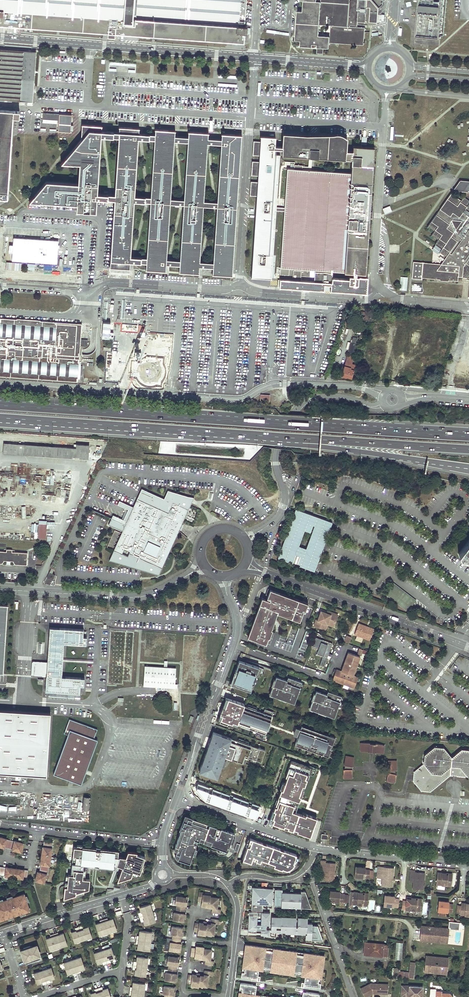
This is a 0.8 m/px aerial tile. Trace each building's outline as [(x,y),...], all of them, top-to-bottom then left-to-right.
[(137,0),(0,0),(0,25),(107,32),(107,36),(114,37),(115,33),(134,34),(137,0)] [(134,34),(140,35),(139,37),(146,37),(146,38),(146,37),(152,38),(152,35),(154,35),(154,36),(218,40),(218,41),(223,41),(230,41),(230,43),(236,44),(237,41),(243,42),(244,33),(246,33),(247,26),(244,26),(246,0),(137,0),(134,34)] [(304,0),(303,11),(298,11),(296,34),(301,35),(301,40),(301,46),(312,47),(313,44),(323,45),(323,47),(329,48),(330,42),(364,45),(365,28),(357,27),(358,21),(365,22),(366,7),(370,8),(369,22),(378,23),(379,8),(371,0),(300,0),(304,0)] [(416,35),(415,43),(440,45),(440,37),(443,0),(419,0),(416,35)] [(293,13),(262,8),(260,24),(283,27),(290,28),(291,24),(294,25),(295,17),(294,17),(292,17),(293,13)] [(263,43),(276,45),(277,38),(265,36),(263,43)] [(36,52),(0,50),(0,100),(32,102),(33,92),(36,93),(36,86),(34,86),(36,52)] [(13,108),(1,108),(1,110),(0,110),(0,198),(7,198),(7,199),(8,199),(8,198),(13,117),(22,118),(23,111),(19,111),(12,111),(13,108)] [(71,115),(43,113),(43,119),(59,120),(58,131),(70,132),(71,115)] [(210,138),(209,138),(209,133),(190,131),(189,137),(177,136),(175,136),(176,130),(156,129),(156,135),(141,134),(139,134),(140,128),(120,127),(120,132),(104,131),(102,131),(102,126),(83,124),(81,140),(61,163),(80,164),(78,184),(46,181),(29,202),(77,205),(76,211),(96,213),(97,199),(110,200),(115,200),(110,268),(130,269),(130,262),(133,262),(147,263),(147,270),(167,271),(167,264),(168,265),(181,266),(180,272),(200,273),(200,267),(202,267),(214,268),(214,274),(233,276),(238,205),(243,135),(223,134),(223,139),(210,138)] [(282,147),(282,154),(282,155),(309,157),(309,156),(312,156),(344,159),(352,159),(351,173),(302,170),(302,169),(302,166),(302,165),(294,165),(294,169),(288,169),(285,208),(285,211),(280,267),(310,270),(315,270),(314,281),(313,290),(324,290),(324,284),(330,285),(330,291),(366,293),(368,277),(360,276),(356,276),(347,276),(347,279),(330,278),(331,272),(334,272),(361,274),(366,274),(369,218),(372,218),(372,216),(372,214),(372,212),(370,212),(374,147),(366,147),(366,144),(364,144),(361,144),(361,146),(353,146),(352,151),(346,151),(347,137),(315,135),(283,133),(282,147)] [(282,147),(275,146),(275,137),(260,136),(260,141),(254,141),(253,141),(252,155),(253,155),(259,155),(259,162),(253,161),(252,161),(251,175),(252,175),(258,176),(257,182),(251,181),(250,196),(250,195),(256,196),(256,206),(258,206),(258,209),(255,209),(251,277),(271,278),(276,211),(285,211),(285,208),(276,207),(280,154),(282,154),(282,147)] [(302,166),(302,169),(311,170),(312,156),(309,156),(308,166),(308,167),(302,166)] [(460,180),(453,189),(463,192),(468,192),(468,181),(460,180)] [(413,262),(412,278),(422,279),(422,278),(457,281),(457,275),(468,276),(468,206),(468,205),(468,203),(468,200),(464,197),(461,200),(451,193),(428,226),(435,230),(432,234),(439,239),(436,243),(443,247),(440,251),(447,256),(441,264),(432,263),(413,262)] [(2,236),(0,258),(57,264),(59,241),(2,236)] [(310,270),(280,267),(279,287),(313,290),(314,281),(309,281),(300,280),(301,276),(310,276),(310,270)] [(81,324),(0,318),(0,377),(77,382),(78,376),(82,376),(82,371),(82,366),(79,366),(80,352),(80,345),(87,346),(88,340),(80,339),(81,324)] [(370,341),(367,351),(372,353),(373,350),(374,351),(382,354),(384,345),(370,341)] [(158,350),(142,349),(141,356),(157,357),(158,350)] [(352,378),(355,365),(351,364),(354,356),(348,355),(342,377),(345,378),(346,376),(352,378)] [(456,381),(467,382),(467,383),(468,383),(468,364),(458,363),(458,367),(457,367),(457,369),(456,370),(456,374),(457,374),(457,376),(456,381)] [(4,443),(3,453),(88,459),(89,445),(76,444),(76,448),(4,443)] [(36,467),(57,468),(57,459),(37,458),(36,467)] [(113,515),(109,524),(122,531),(109,561),(125,566),(159,575),(178,532),(180,527),(194,499),(168,490),(165,499),(143,489),(134,507),(120,501),(118,505),(128,509),(124,519),(113,515)] [(331,523),(295,509),(277,558),(291,564),(294,555),(299,557),(296,564),(299,565),(298,566),(313,572),(331,523)] [(46,540),(46,528),(55,529),(55,522),(38,521),(38,536),(32,536),(32,539),(46,540)] [(459,554),(461,558),(468,559),(468,541),(459,554)] [(0,551),(0,563),(1,563),(3,561),(3,560),(6,560),(7,558),(9,558),(9,560),(13,560),(13,561),(15,564),(26,564),(27,552),(11,552),(11,549),(5,549),(5,551),(0,551)] [(49,572),(47,577),(53,580),(55,575),(53,574),(49,572)] [(262,598),(261,599),(266,601),(266,600),(270,589),(268,588),(264,598),(262,597),(262,598)] [(266,601),(261,599),(248,636),(266,643),(275,620),(277,613),(278,610),(283,612),(282,614),(300,621),(303,611),(306,602),(270,589),(266,600),(266,601)] [(326,612),(320,610),(317,619),(316,621),(327,625),(331,614),(326,612)] [(331,614),(327,625),(334,627),(338,614),(327,610),(326,612),(331,614)] [(316,621),(317,619),(315,619),(313,625),(325,630),(327,625),(316,621)] [(358,624),(355,634),(370,640),(373,629),(358,624)] [(47,664),(46,675),(45,689),(83,691),(84,676),(61,675),(63,642),(89,644),(90,636),(86,636),(87,629),(49,627),(47,661),(47,664)] [(176,635),(147,633),(145,656),(160,657),(160,661),(167,661),(168,658),(174,658),(176,635)] [(207,637),(184,635),(181,692),(196,692),(197,678),(205,678),(207,637)] [(332,643),(314,637),(310,647),(318,650),(316,653),(322,655),(319,665),(324,667),(328,656),(331,657),(332,655),(329,653),(332,643)] [(348,652),(341,671),(353,675),(359,656),(348,652)] [(132,682),(133,658),(109,657),(107,684),(123,685),(123,681),(132,682)] [(238,660),(230,683),(250,690),(259,667),(238,660)] [(47,661),(32,661),(31,674),(33,674),(34,663),(47,664),(47,661)] [(46,675),(47,664),(34,663),(33,674),(46,675)] [(176,668),(144,666),(143,687),(174,688),(176,668)] [(358,677),(336,669),(332,680),(354,687),(358,677)] [(275,675),(269,692),(294,701),(301,680),(287,675),(286,679),(275,675)] [(315,689),(308,706),(333,716),(342,695),(327,689),(326,693),(315,689)] [(226,697),(217,722),(227,725),(228,722),(237,725),(237,724),(256,731),(255,735),(264,738),(272,716),(271,715),(272,711),(265,708),(263,712),(244,705),(244,704),(226,697)] [(0,709),(0,773),(46,776),(50,712),(0,709)] [(97,729),(70,719),(65,732),(68,733),(53,774),(81,784),(97,740),(94,739),(97,729)] [(328,755),(334,738),(302,725),(301,728),(296,726),(294,732),(300,734),(296,744),(328,755)] [(231,737),(213,731),(198,772),(217,779),(225,756),(231,737)] [(265,749),(231,737),(225,756),(243,764),(245,756),(261,762),(265,749)] [(360,743),(360,751),(371,751),(382,753),(384,745),(375,743),(375,744),(368,743),(369,742),(360,743)] [(412,780),(421,790),(430,791),(449,775),(468,777),(468,749),(461,748),(451,756),(443,747),(434,746),(424,754),(424,763),(413,771),(412,780)] [(354,757),(345,755),(343,766),(343,778),(352,778),(352,768),(354,757)] [(313,766),(309,765),(291,759),(288,767),(292,768),(290,773),(288,772),(287,777),(285,783),(282,789),(281,789),(277,799),(279,799),(276,806),(275,806),(269,821),(276,824),(277,822),(284,825),(288,826),(287,828),(293,830),(293,828),(297,829),(297,831),(310,836),(316,819),(311,817),(311,815),(306,814),(305,815),(302,814),(295,812),(292,810),(294,803),(297,804),(301,795),(299,795),(300,791),(302,785),(304,785),(307,778),(305,777),(307,773),(310,774),(313,766)] [(397,761),(388,761),(388,771),(386,781),(391,782),(392,780),(395,780),(396,773),(395,773),(396,769),(397,769),(397,761)] [(309,765),(313,766),(310,774),(307,773),(305,777),(307,778),(308,779),(309,777),(313,778),(317,767),(309,764),(309,765)] [(196,799),(226,808),(228,801),(198,792),(196,799)] [(233,792),(230,798),(248,805),(251,799),(233,792)] [(64,818),(86,818),(87,808),(82,808),(83,801),(80,801),(80,807),(71,806),(71,808),(64,808),(64,818)] [(49,818),(59,819),(60,807),(50,806),(49,818)] [(186,821),(184,820),(182,825),(185,826),(184,829),(181,828),(175,845),(178,846),(175,852),(179,853),(177,858),(189,862),(194,847),(192,846),(194,838),(197,839),(198,840),(199,836),(211,840),(210,844),(214,846),(214,845),(220,847),(227,850),(228,847),(230,842),(229,842),(230,839),(231,839),(233,832),(220,827),(220,828),(216,826),(217,826),(209,823),(208,826),(205,826),(207,822),(192,817),(192,819),(187,817),(186,821)] [(250,838),(243,858),(251,861),(252,858),(260,861),(261,858),(274,863),(273,865),(277,867),(282,868),(282,867),(284,868),(287,869),(289,868),(290,867),(292,865),(294,863),(294,862),(293,862),(296,855),(296,854),(250,838)] [(13,849),(15,841),(7,839),(5,847),(13,849)] [(25,842),(15,840),(15,841),(13,849),(12,850),(22,852),(25,842)] [(75,894),(84,892),(84,889),(89,887),(89,878),(82,877),(83,867),(84,863),(108,866),(108,867),(115,868),(116,865),(116,864),(123,866),(121,869),(118,880),(135,874),(136,871),(139,872),(145,856),(136,853),(135,855),(127,852),(126,856),(119,856),(118,855),(118,851),(74,846),(73,854),(72,866),(70,875),(68,875),(66,875),(65,885),(63,897),(75,893),(75,894)] [(43,847),(41,855),(51,856),(52,848),(43,847)] [(51,856),(41,855),(40,864),(40,866),(49,867),(49,866),(51,856)] [(282,868),(277,867),(278,870),(286,870),(288,869),(290,868),(292,867),(293,866),(294,864),(299,856),(296,855),(293,862),(294,862),(294,863),(292,865),(290,867),(289,868),(287,869),(284,868),(282,867),(282,868)] [(325,860),(321,859),(320,868),(324,868),(323,872),(322,879),(333,881),(333,875),(334,873),(335,863),(325,862),(325,860)] [(49,867),(40,866),(39,872),(46,874),(47,874),(49,867)] [(383,867),(379,866),(378,875),(382,875),(381,878),(381,886),(391,887),(391,882),(392,879),(393,869),(383,868),(383,867)] [(15,868),(6,867),(5,876),(14,877),(15,868)] [(365,868),(354,867),(353,877),(368,878),(369,870),(364,870),(365,868)] [(24,870),(24,869),(15,868),(14,877),(23,879),(23,878),(24,870)] [(414,871),(410,870),(409,878),(413,879),(413,882),(412,890),(422,891),(422,886),(423,883),(423,873),(414,872),(414,871)] [(39,872),(37,871),(35,880),(44,883),(46,874),(39,872)] [(445,873),(437,873),(436,884),(451,886),(452,874),(448,874),(447,875),(445,875),(445,873)] [(273,887),(252,886),(251,908),(261,909),(262,903),(272,903),(273,887)] [(281,889),(274,888),(274,905),(280,905),(280,907),(311,907),(305,890),(301,890),(301,892),(281,891),(281,889)] [(339,892),(329,891),(327,901),(342,903),(343,895),(339,894),(339,892)] [(203,892),(199,892),(198,900),(202,900),(201,906),(205,906),(206,905),(209,905),(209,907),(213,907),(212,912),(220,913),(221,909),(217,909),(218,897),(210,896),(210,895),(203,894),(203,892)] [(361,893),(353,892),(352,904),(367,906),(368,894),(363,893),(363,895),(361,894),(361,893)] [(24,894),(12,898),(13,901),(11,901),(11,900),(9,901),(8,899),(7,899),(0,902),(0,920),(10,917),(13,916),(22,913),(25,912),(29,910),(26,899),(25,896),(24,894)] [(394,896),(383,895),(382,905),(397,907),(398,899),(394,898),(394,896)] [(176,896),(175,904),(177,904),(176,908),(184,909),(185,905),(186,905),(187,901),(186,901),(186,897),(176,896)] [(414,898),(406,897),(404,909),(420,911),(421,899),(417,898),(416,900),(414,899),(414,898)] [(448,902),(437,901),(436,911),(451,913),(452,904),(448,904),(448,902)] [(461,903),(459,915),(468,916),(468,905),(468,904),(461,903)] [(153,912),(150,904),(140,907),(141,912),(138,913),(139,917),(153,912)] [(176,912),(174,912),(173,920),(183,921),(183,917),(185,918),(185,913),(184,913),(184,909),(176,908),(176,912)] [(269,911),(248,911),(248,931),(260,932),(260,934),(268,935),(268,929),(265,928),(265,925),(268,925),(269,911)] [(155,921),(153,912),(139,917),(141,920),(143,920),(145,924),(155,921)] [(323,940),(317,925),(311,925),(311,922),(307,922),(307,916),(270,914),(269,932),(305,933),(305,939),(323,940)] [(108,932),(117,929),(113,919),(108,921),(107,918),(103,919),(108,932)] [(210,923),(206,923),(206,924),(203,924),(203,923),(198,922),(198,923),(195,922),(194,931),(198,931),(197,934),(205,935),(205,933),(213,934),(215,923),(218,924),(219,919),(211,918),(210,923)] [(99,935),(108,932),(103,919),(99,920),(100,923),(96,925),(99,935)] [(83,939),(92,936),(88,926),(84,928),(83,925),(79,926),(83,939)] [(74,942),(83,939),(79,926),(75,928),(76,930),(71,932),(74,942)] [(172,926),(171,934),(173,934),(172,938),(180,939),(181,935),(182,935),(183,931),(182,931),(182,927),(172,926)] [(434,927),(423,926),(421,940),(429,941),(429,939),(442,940),(441,942),(448,943),(449,929),(441,928),(440,930),(434,929),(434,927)] [(150,941),(152,932),(140,931),(139,936),(136,935),(136,939),(150,941)] [(58,947),(67,944),(64,933),(59,935),(58,932),(54,934),(58,947)] [(50,950),(58,947),(54,934),(50,935),(51,938),(46,939),(50,950)] [(172,942),(170,942),(169,950),(179,951),(179,947),(181,948),(181,943),(180,943),(180,939),(172,938),(172,942)] [(149,950),(150,941),(136,939),(135,943),(138,944),(137,949),(149,950)] [(387,956),(388,945),(365,943),(364,954),(387,956)] [(281,949),(245,944),(243,961),(246,961),(244,972),(242,972),(241,976),(260,978),(260,976),(258,975),(259,967),(270,968),(270,970),(278,972),(278,969),(286,970),(286,973),(294,974),(294,971),(305,973),(305,975),(304,982),(301,981),(301,984),(320,987),(320,982),(318,982),(319,971),(322,971),(323,959),(319,958),(319,954),(311,953),(311,955),(296,953),(297,951),(288,950),(288,952),(280,951),(281,949)] [(40,959),(36,946),(21,951),(25,964),(40,959)] [(202,957),(202,958),(206,959),(205,964),(213,965),(213,961),(210,960),(211,949),(203,948),(204,947),(196,946),(195,948),(192,947),(190,956),(194,956),(194,957),(198,958),(198,956),(202,957)] [(115,957),(111,947),(102,950),(107,963),(111,962),(110,959),(115,957)] [(107,963),(102,950),(94,953),(97,963),(102,962),(103,965),(107,963)] [(148,966),(149,958),(137,956),(136,961),(134,961),(133,965),(148,966)] [(168,956),(167,964),(169,964),(168,968),(176,969),(177,965),(178,965),(179,961),(177,961),(178,957),(168,956)] [(436,957),(426,956),(424,972),(430,972),(430,969),(442,970),(442,973),(446,974),(447,958),(442,957),(442,958),(436,958),(436,957)] [(85,968),(81,957),(72,960),(77,973),(81,972),(80,969),(85,968)] [(77,973),(72,960),(64,963),(67,973),(72,972),(73,975),(77,973)] [(147,976),(148,966),(133,965),(132,969),(135,969),(135,974),(147,976)] [(55,978),(51,967),(42,970),(47,983),(51,982),(50,979),(55,978)] [(168,972),(166,972),(165,980),(175,981),(175,977),(177,978),(177,973),(176,973),(176,969),(168,968),(168,972)] [(47,983),(42,970),(34,973),(37,983),(42,982),(43,985),(47,983)] [(203,975),(200,975),(199,976),(196,976),(196,975),(192,974),(192,975),(188,974),(187,983),(191,983),(191,986),(198,987),(198,985),(206,986),(208,975),(212,976),(212,971),(204,970),(203,975)] [(144,992),(145,983),(133,982),(132,987),(129,986),(129,990),(144,992)] [(240,982),(240,987),(242,987),(241,996),(261,996),(255,996),(257,985),(240,982)] [(371,983),(360,988),(365,996),(373,993),(373,992),(374,992),(374,993),(387,994),(388,984),(371,983)] [(163,993),(165,994),(164,996),(173,996),(173,995),(174,995),(175,991),(173,990),(174,987),(164,985),(163,993)] [(423,986),(405,985),(404,987),(401,987),(401,994),(413,995),(413,996),(422,996),(423,986)] [(108,988),(103,989),(102,987),(98,988),(101,996),(111,996),(108,988)] [(98,988),(94,989),(95,992),(90,993),(92,996),(101,996),(98,988)] [(453,996),(449,992),(442,992),(442,990),(436,990),(436,988),(430,988),(429,996),(453,996)]
